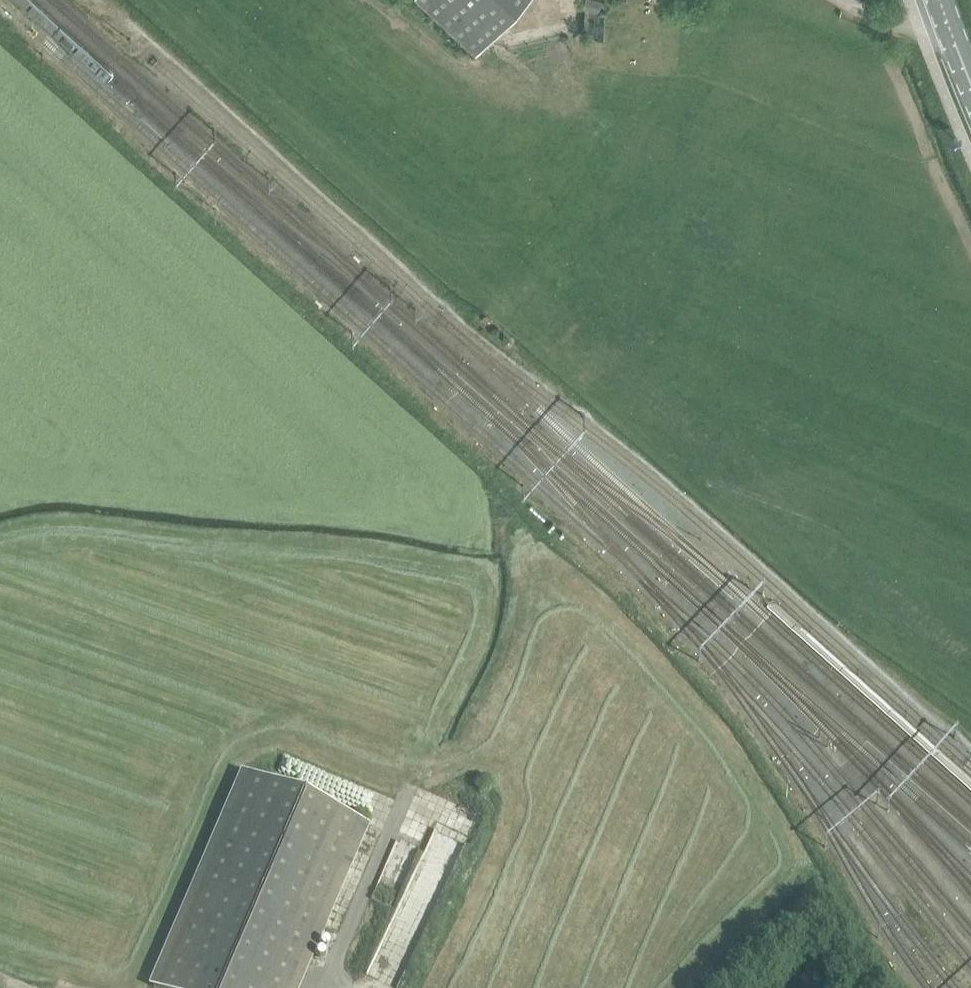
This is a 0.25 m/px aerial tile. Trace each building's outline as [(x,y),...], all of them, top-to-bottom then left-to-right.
[(466,48),(512,0),(416,0),(466,48)] [(152,987),(154,987),(298,987),(367,828),(243,775),(152,987)]
